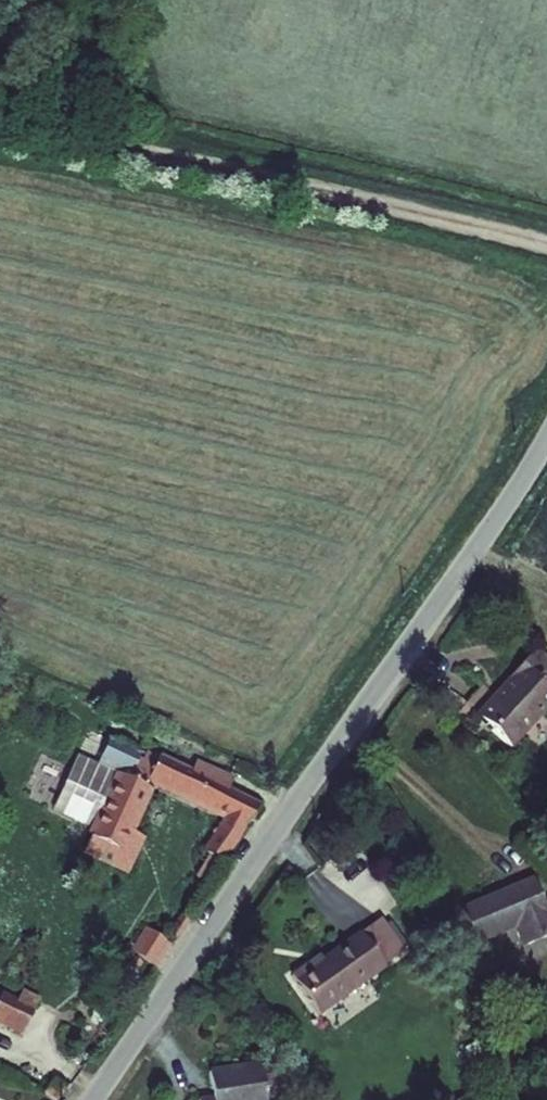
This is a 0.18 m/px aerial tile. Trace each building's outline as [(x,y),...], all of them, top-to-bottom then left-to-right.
[(534,659),(546,671),(546,644),(534,659)] [(534,659),(489,708),(524,739),(546,714),(546,671),(534,659)] [(150,781),(153,774),(231,809),(214,846),(233,854),(260,795),(229,781),(233,771),(195,754),(191,763),(147,743),(143,752),(138,750),(140,746),(111,733),(101,755),(88,783),(110,793),(99,817),(86,846),(131,866),(147,831),(132,824),(152,781),(150,781)] [(101,755),(84,747),(60,800),(99,817),(110,793),(88,783),(101,755)] [(546,869),(475,900),(491,935),(531,917),(540,937),(546,934),(546,869)] [(145,909),(125,938),(161,963),(181,933),(145,909)] [(396,923),(383,932),(400,957),(413,947),(396,923)] [(383,932),(379,927),(333,959),(329,954),(308,968),(336,1008),(403,962),(400,957),(383,932)] [(24,986),(20,994),(4,986),(0,994),(0,1023),(23,1033),(41,994),(24,986)] [(226,1061),(229,1088),(213,1090),(214,1099),(272,1099),(306,1095),(301,1081),(285,1056),(276,1057),(275,1053),(226,1061)]
